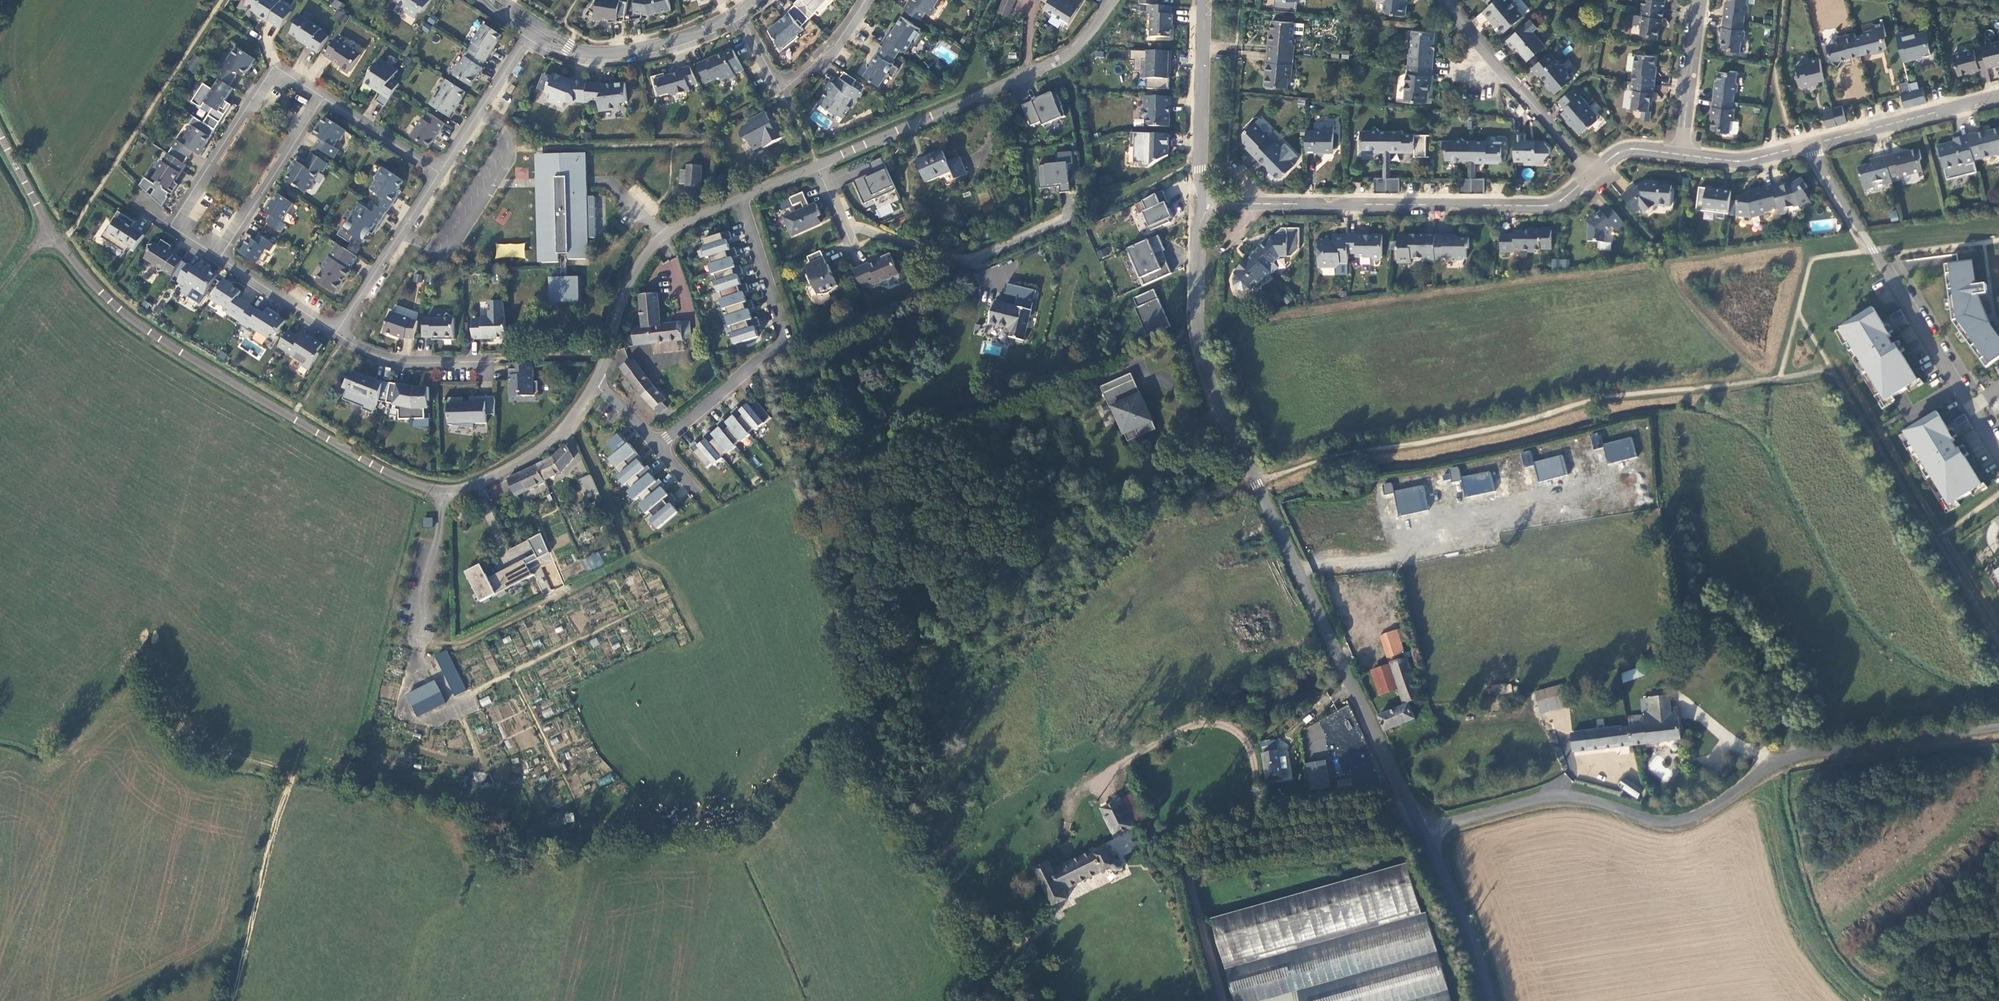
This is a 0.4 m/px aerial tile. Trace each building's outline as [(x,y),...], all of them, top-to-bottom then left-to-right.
[(281,29),(292,12),(280,4),(282,0),(251,0),(247,7),(256,13),(260,16),(259,17),(268,23),(269,21),(281,29)] [(331,5),(340,11),(344,4),(338,0),(334,0),(331,5)] [(399,2),(397,4),(405,9),(405,13),(416,19),(421,10),(425,12),(432,0),(396,0),(399,2)] [(626,21),(629,1),(621,0),(595,0),(589,9),(596,14),(595,18),(609,21),(609,22),(626,21)] [(629,1),(626,21),(643,18),(643,14),(646,14),(650,13),(650,14),(672,9),(669,0),(629,0),(629,1)] [(795,4),(810,18),(816,12),(819,15),(834,0),(798,0),(794,3),(795,4)] [(904,9),(920,20),(926,11),(931,15),(935,8),(935,5),(938,0),(910,0),(904,9)] [(999,11),(1009,16),(1016,0),(1003,0),(999,11)] [(1073,0),(1050,0),(1045,12),(1071,25),(1080,4),(1073,0)] [(1276,8),(1297,10),(1298,0),(1277,0),(1276,8)] [(1383,1),(1385,3),(1385,11),(1387,13),(1408,15),(1408,4),(1406,3),(1406,0),(1377,0),(1383,1)] [(1483,12),(1491,21),(1493,19),(1504,33),(1524,16),(1518,9),(1520,8),(1514,0),(1497,0),(1483,12)] [(1642,7),(1664,10),(1666,0),(1643,0),(1642,7)] [(1724,20),(1745,22),(1745,15),(1749,13),(1749,6),(1747,3),(1747,0),(1728,0),(1727,12),(1725,11),(1724,20)] [(810,18),(795,4),(788,12),(789,13),(779,21),(768,31),(773,40),(776,39),(784,49),(799,37),(797,35),(804,30),(801,26),(810,18)] [(1171,15),(1172,7),(1157,6),(1147,6),(1147,14),(1151,15),(1149,37),(1170,38),(1171,25),(1172,25),(1172,15),(1171,15)] [(1664,10),(1642,7),(1641,16),(1644,16),(1640,34),(1651,38),(1658,39),(1660,22),(1662,22),(1664,10)] [(788,12),(779,21),(789,13),(788,12)] [(301,42),(319,54),(330,37),(321,31),(322,30),(299,15),(294,24),(297,26),(291,34),(302,41),(301,42)] [(890,29),(880,44),(897,55),(902,48),(906,51),(912,42),(915,44),(923,32),(920,30),(921,29),(901,16),(895,25),(896,26),(893,31),(890,29)] [(1532,19),(1507,40),(1515,49),(1517,46),(1528,60),(1545,45),(1532,30),(1537,25),(1532,19)] [(1269,42),(1268,53),(1294,55),(1295,45),(1293,45),(1295,23),(1273,20),(1270,43),(1269,42)] [(1745,22),(1724,20),(1723,28),(1724,28),(1722,47),(1731,49),(1734,52),(1741,53),(1742,41),(1745,39),(1746,33),(1744,30),(1745,22)] [(1855,33),(1837,37),(1838,42),(1827,45),(1830,57),(1828,61),(1838,67),(1843,59),(1873,52),(1879,53),(1884,52),(1885,49),(1886,48),(1884,39),(1887,36),(1883,22),(1873,25),(1874,27),(1872,30),(1865,32),(1863,35),(1856,36),(1855,33)] [(471,51),(486,61),(495,48),(494,47),(501,36),(485,25),(473,43),(474,44),(470,51),(471,51)] [(1916,29),(1897,35),(1904,62),(1931,55),(1928,42),(1930,40),(1929,33),(1926,31),(1917,34),(1916,29)] [(1408,65),(1433,67),(1435,49),(1433,49),(1434,44),(1435,44),(1436,33),(1413,31),(1411,45),(1410,47),(1408,65)] [(351,72),(361,55),(344,44),(346,41),(339,36),(326,57),(342,67),(343,70),(347,73),(351,72)] [(776,39),(773,40),(780,52),(784,49),(776,39)] [(1981,43),(1983,51),(1987,68),(1998,65),(1998,42),(1992,44),(1991,40),(1981,43)] [(897,55),(880,44),(871,58),(872,63),(867,64),(868,69),(864,75),(879,86),(887,74),(893,77),(899,68),(892,62),(897,55)] [(256,60),(238,48),(232,57),(229,58),(226,63),(226,68),(224,68),(217,78),(220,80),(230,86),(236,77),(236,74),(239,73),(242,76),(245,75),(249,70),(256,60)] [(1959,75),(1987,68),(1983,51),(1975,52),(1975,49),(1953,55),(1959,75)] [(486,61),(471,51),(467,58),(465,57),(460,66),(457,66),(453,73),(453,75),(471,87),(483,69),(482,68),(486,61)] [(744,71),(734,51),(713,60),(712,59),(697,66),(706,84),(714,81),(714,82),(717,83),(725,79),(729,80),(735,78),(734,75),(744,71)] [(1142,51),(1131,51),(1130,62),(1135,62),(1134,72),(1140,72),(1141,73),(1141,79),(1147,79),(1147,89),(1170,90),(1170,74),(1171,74),(1172,52),(1142,51)] [(1551,52),(1532,69),(1539,77),(1541,75),(1550,86),(1550,89),(1553,90),(1556,94),(1573,79),(1568,73),(1568,69),(1564,65),(1561,65),(1551,52)] [(1633,82),(1655,84),(1657,72),(1654,71),(1656,57),(1647,55),(1645,53),(1639,52),(1636,54),(1633,82)] [(1294,55),(1268,53),(1267,62),(1270,63),(1269,76),(1266,76),(1265,85),(1267,88),(1274,89),(1276,86),(1288,87),(1289,78),(1292,78),(1294,55)] [(1826,79),(1820,58),(1809,60),(1807,63),(1797,66),(1799,74),(1797,75),(1800,86),(1803,87),(1813,85),(1813,83),(1826,79)] [(400,84),(393,80),(399,71),(381,59),(365,83),(375,90),(377,89),(380,92),(380,93),(382,94),(377,102),(385,107),(400,84)] [(1432,76),(1433,67),(1408,65),(1405,100),(1428,103),(1429,92),(1431,90),(1432,81),(1430,81),(1430,76),(1432,76)] [(698,84),(691,67),(676,71),(676,74),(665,77),(664,75),(651,78),(655,90),(657,89),(660,97),(668,95),(673,97),(690,92),(688,87),(698,84)] [(831,82),(826,90),(827,90),(819,102),(843,118),(849,107),(845,105),(851,96),(855,98),(860,90),(853,85),(857,79),(844,71),(836,85),(831,82)] [(1715,90),(1714,99),(1734,102),(1735,94),(1738,92),(1739,85),(1736,83),(1738,72),(1731,71),(1729,73),(1719,72),(1717,90),(1715,90)] [(586,103),(588,83),(572,82),(554,75),(553,78),(544,75),(538,90),(546,93),(549,99),(555,101),(556,105),(563,107),(566,101),(568,102),(586,103)] [(213,90),(204,84),(193,102),(202,109),(206,103),(214,108),(210,116),(221,123),(226,116),(219,111),(222,108),(225,111),(230,104),(226,101),(234,89),(230,86),(220,80),(213,90)] [(466,93),(447,80),(442,88),(442,92),(437,99),(434,98),(430,105),(450,118),(454,112),(455,112),(460,105),(459,104),(466,93)] [(1909,81),(1899,84),(1905,108),(1915,106),(1909,84),(1909,81)] [(1655,84),(1633,82),(1632,90),(1634,91),(1631,109),(1648,111),(1650,96),(1653,97),(1655,84)] [(1915,106),(1927,103),(1923,88),(1920,89),(1918,82),(1909,84),(1915,106)] [(602,85),(588,83),(586,103),(592,103),(599,102),(600,112),(618,110),(620,107),(620,104),(627,103),(625,83),(603,86),(602,85)] [(517,88),(512,85),(507,92),(512,95),(517,88)] [(1584,94),(1577,86),(1559,101),(1566,109),(1562,113),(1580,135),(1588,128),(1598,120),(1598,115),(1581,96),(1584,94)] [(1052,92),(1022,105),(1031,125),(1041,121),(1043,125),(1066,116),(1061,106),(1062,106),(1057,94),(1054,96),(1052,92)] [(1144,120),(1148,120),(1147,124),(1150,126),(1170,127),(1170,97),(1145,96),(1145,109),(1142,111),(1142,117),(1144,120)] [(1734,102),(1714,99),(1713,108),(1714,108),(1712,128),(1721,130),(1723,132),(1730,133),(1732,121),(1734,119),(1735,111),(1733,109),(1734,102)] [(1843,106),(1833,108),(1837,125),(1847,123),(1843,106)] [(1833,108),(1823,111),(1827,128),(1837,125),(1833,108)] [(446,124),(429,113),(424,120),(423,119),(411,137),(429,149),(436,138),(437,138),(446,124)] [(787,137),(781,124),(772,125),(766,113),(749,122),(751,125),(743,129),(741,134),(744,140),(749,142),(754,151),(764,146),(765,149),(787,137)] [(321,140),(316,147),(334,159),(339,151),(334,147),(338,140),(340,141),(346,131),(326,118),(315,136),(321,140)] [(1246,147),(1258,159),(1275,142),(1255,122),(1244,132),(1243,140),(1248,145),(1246,147)] [(173,148),(169,154),(185,164),(193,151),(200,156),(205,149),(204,148),(211,138),(191,125),(187,133),(187,136),(182,143),(177,140),(172,147),(173,148)] [(1306,130),(1307,152),(1324,153),(1327,148),(1334,148),(1334,127),(1326,127),(1326,131),(1306,130)] [(1388,149),(1388,131),(1381,131),(1378,128),(1373,128),(1370,131),(1362,131),(1361,149),(1374,149),(1388,149)] [(1968,136),(1974,159),(1981,157),(1984,159),(1997,156),(1998,157),(1998,129),(1984,133),(1983,132),(1968,136)] [(1403,131),(1388,131),(1388,149),(1402,149),(1406,152),(1416,152),(1415,134),(1403,134),(1403,131)] [(1143,168),(1148,168),(1169,157),(1170,135),(1144,134),(1136,134),(1135,164),(1143,164),(1143,168)] [(1525,134),(1515,134),(1515,161),(1525,160),(1527,163),(1534,163),(1536,161),(1537,159),(1545,159),(1550,154),(1550,148),(1546,143),(1536,143),(1536,145),(1531,145),(1531,143),(1525,143),(1525,134)] [(1488,141),(1473,141),(1473,159),(1488,160),(1490,162),(1500,163),(1502,160),(1503,154),(1508,154),(1508,139),(1505,136),(1490,136),(1488,138),(1488,141)] [(1974,159),(1968,136),(1953,139),(1955,145),(1947,147),(1946,145),(1938,147),(1937,149),(1939,159),(1941,159),(1947,181),(1977,173),(1974,159)] [(1473,159),(1473,141),(1465,141),(1463,138),(1458,138),(1455,141),(1444,141),(1444,147),(1447,150),(1446,158),(1473,159)] [(1291,162),(1297,156),(1285,143),(1282,147),(1276,141),(1275,142),(1258,159),(1269,170),(1270,170),(1278,178),(1281,178),(1294,165),(1291,162)] [(960,157),(948,163),(942,149),(919,160),(927,180),(941,173),(946,184),(956,180),(956,177),(967,172),(960,157)] [(1384,178),(1388,178),(1388,149),(1374,149),(1374,153),(1384,153),(1384,178)] [(1388,178),(1391,178),(1392,153),(1416,154),(1416,152),(1406,152),(1402,149),(1388,149),(1388,178)] [(1904,152),(1886,157),(1892,179),(1900,176),(1900,177),(1922,172),(1920,162),(1922,159),(1920,149),(1904,153),(1904,152)] [(185,164),(169,154),(163,162),(162,161),(158,168),(159,172),(154,180),(157,182),(155,184),(146,178),(140,186),(148,193),(153,188),(156,190),(152,197),(163,207),(169,198),(169,197),(170,194),(172,196),(179,185),(177,184),(176,180),(186,165),(185,164)] [(329,164),(312,154),(304,166),(296,161),(292,169),(294,170),(292,174),(287,181),(299,189),(300,188),(307,192),(308,191),(311,190),(315,185),(314,182),(321,171),(324,173),(329,164)] [(569,260),(586,260),(585,239),(589,239),(587,186),(584,186),(570,187),(570,178),(584,178),(583,154),(545,155),(546,178),(553,178),(554,187),(540,188),(542,263),(559,263),(559,254),(569,254),(569,260)] [(554,187),(553,178),(546,178),(545,155),(539,155),(540,188),(554,187)] [(1892,179),(1886,157),(1870,160),(1871,164),(1858,167),(1863,186),(1864,185),(1865,187),(1866,188),(1867,189),(1869,188),(1870,188),(1871,187),(1872,185),(1871,184),(1883,181),(1884,184),(1892,182),(1892,179)] [(855,181),(865,204),(897,190),(883,158),(870,164),(874,172),(873,173),(874,175),(869,178),(868,175),(855,181)] [(1473,178),(1473,159),(1446,158),(1446,163),(1469,163),(1469,178),(1473,178)] [(1488,160),(1473,159),(1473,178),(1476,178),(1476,163),(1498,164),(1500,163),(1490,162),(1488,160)] [(1068,163),(1038,166),(1040,189),(1061,187),(1061,193),(1071,192),(1068,163)] [(687,185),(704,185),(704,166),(689,165),(688,170),(679,169),(679,182),(687,182),(687,185)] [(379,195),(374,204),(388,213),(398,197),(397,196),(400,191),(399,190),(404,182),(383,168),(376,178),(377,182),(371,190),(379,195)] [(516,177),(527,178),(528,169),(517,168),(516,177)] [(1375,193),(1387,193),(1387,185),(1388,178),(1384,178),(1375,177),(1375,180),(1375,193)] [(570,178),(570,187),(584,186),(584,178),(570,178)] [(1400,193),(1400,180),(1400,178),(1391,178),(1388,178),(1387,185),(1387,193),(1400,193)] [(1460,178),(1460,181),(1460,193),(1472,194),(1472,186),(1473,178),(1469,178),(1460,178)] [(1476,178),(1473,178),(1472,186),(1472,194),(1485,194),(1485,181),(1485,178),(1476,178)] [(1779,209),(1780,214),(1787,213),(1788,209),(1788,208),(1799,206),(1800,206),(1804,208),(1811,203),(1804,191),(1808,188),(1802,178),(1791,185),(1791,187),(1787,188),(1785,183),(1773,186),(1779,209)] [(1633,187),(1621,197),(1636,214),(1642,208),(1646,213),(1654,205),(1671,207),(1672,186),(1661,185),(1660,183),(1643,181),(1639,185),(1640,187),(1636,190),(1633,187)] [(1779,209),(1773,186),(1749,192),(1749,193),(1744,195),(1745,197),(1738,199),(1736,216),(1751,218),(1759,216),(1759,214),(1779,209)] [(1726,214),(1729,215),(1732,191),(1716,190),(1716,192),(1713,192),(1711,187),(1707,189),(1699,188),(1697,210),(1704,212),(1710,209),(1714,209),(1717,219),(1725,219),(1726,214)] [(789,227),(793,236),(808,230),(811,228),(821,224),(819,217),(822,216),(817,204),(810,207),(803,192),(779,204),(782,212),(802,203),(805,210),(789,216),(788,220),(790,224),(789,227)] [(1144,213),(1152,231),(1171,223),(1169,220),(1173,218),(1167,203),(1168,203),(1163,192),(1152,198),(1136,205),(1140,215),(1144,213)] [(294,204),(278,194),(274,201),(273,200),(266,212),(272,216),(268,223),(282,232),(287,225),(283,222),(294,204)] [(388,213),(374,204),(371,202),(367,208),(358,203),(352,212),(353,213),(348,220),(349,223),(344,230),(364,243),(376,224),(379,226),(388,213)] [(1618,233),(1626,225),(1610,206),(1599,216),(1596,212),(1586,220),(1589,224),(1588,241),(1605,243),(1606,232),(1613,227),(1618,233)] [(136,251),(146,236),(133,228),(135,224),(132,221),(133,221),(119,212),(112,223),(115,225),(114,228),(110,226),(102,238),(125,253),(129,247),(136,251)] [(1282,229),(1276,234),(1276,237),(1272,237),(1267,242),(1265,240),(1252,253),(1272,274),(1278,268),(1274,263),(1280,257),(1287,257),(1292,257),(1300,249),(1300,228),(1282,229)] [(1515,236),(1502,236),(1501,253),(1515,253),(1515,249),(1523,249),(1524,251),(1541,251),(1541,249),(1552,250),(1552,230),(1531,230),(1531,232),(1515,231),(1515,236)] [(708,258),(712,257),(731,250),(729,241),(733,240),(731,232),(705,240),(707,248),(705,249),(708,258)] [(275,245),(260,235),(255,241),(250,238),(245,246),(241,254),(257,264),(267,250),(270,252),(275,245)] [(1349,254),(1348,235),(1333,235),(1333,243),(1330,243),(1329,240),(1319,239),(1319,244),(1315,248),(1315,251),(1319,255),(1319,265),(1323,268),(1337,268),(1341,264),(1348,264),(1349,254)] [(1365,235),(1348,235),(1349,254),(1356,254),(1357,257),(1371,257),(1374,260),(1380,260),(1383,258),(1383,235),(1373,235),(1373,236),(1366,236),(1365,235)] [(1436,261),(1436,235),(1411,235),(1411,237),(1401,236),(1398,241),(1398,250),(1398,258),(1401,263),(1412,263),(1412,259),(1426,259),(1427,263),(1436,264),(1436,261)] [(1451,236),(1436,235),(1436,261),(1442,261),(1444,258),(1455,258),(1458,260),(1464,261),(1466,258),(1468,259),(1467,250),(1470,248),(1470,238),(1453,238),(1451,236)] [(1129,249),(1145,286),(1172,274),(1166,260),(1159,263),(1155,255),(1164,251),(1166,250),(1160,236),(1129,249)] [(146,259),(158,267),(159,272),(164,271),(173,277),(174,275),(183,261),(169,252),(172,247),(163,240),(159,246),(156,243),(148,246),(150,253),(146,259)] [(495,257),(524,258),(525,244),(496,243),(495,257)] [(343,248),(338,245),(334,251),(339,254),(343,248)] [(1099,258),(1112,254),(1110,247),(1097,251),(1099,258)] [(358,257),(343,248),(339,254),(334,251),(323,268),(324,271),(317,281),(336,294),(346,279),(347,279),(352,271),(350,270),(358,257)] [(731,250),(712,257),(714,264),(711,265),(713,272),(708,274),(709,277),(717,274),(737,267),(734,258),(738,256),(736,249),(731,250)] [(1145,286),(1129,249),(1127,250),(1143,287),(1145,286)] [(808,257),(811,264),(806,266),(809,274),(806,275),(811,285),(814,286),(818,295),(821,295),(824,295),(826,295),(829,294),(832,292),(831,289),(838,286),(834,278),(833,278),(831,274),(833,274),(829,265),(828,266),(821,251),(808,257)] [(1159,263),(1166,260),(1167,260),(1164,251),(1155,255),(1159,263)] [(869,263),(854,270),(862,289),(877,283),(878,284),(900,275),(903,282),(914,276),(907,260),(896,265),(891,253),(882,257),(883,260),(870,265),(869,263)] [(1272,274),(1252,253),(1246,260),(1246,261),(1234,273),(1236,274),(1234,279),(1234,287),(1238,290),(1243,291),(1250,289),(1251,291),(1263,278),(1266,281),(1271,276),(1272,274)] [(566,259),(561,259),(562,280),(553,280),(554,301),(577,300),(576,279),(567,280),(566,259)] [(180,279),(178,282),(185,286),(182,292),(200,304),(217,276),(211,272),(207,269),(207,268),(199,263),(196,269),(183,261),(174,275),(180,279)] [(1953,322),(1972,347),(1976,345),(1984,357),(1981,360),(1986,368),(1998,359),(1998,337),(1998,335),(1994,337),(1976,312),(1972,281),(1976,281),(1974,261),(1945,265),(1946,275),(1951,274),(1953,289),(1949,290),(1953,322)] [(737,267),(717,274),(719,282),(716,282),(719,290),(714,291),(715,294),(722,292),(743,285),(740,275),(744,274),(742,266),(737,267)] [(229,309),(227,313),(241,323),(252,307),(252,306),(238,297),(241,292),(224,280),(211,299),(222,306),(222,305),(229,309)] [(743,285),(722,292),(725,299),(722,300),(724,307),(719,309),(720,312),(728,309),(748,302),(745,293),(750,291),(747,284),(743,285)] [(1033,293),(1003,286),(1001,297),(1015,301),(1013,310),(993,306),(988,328),(1007,332),(1012,337),(1011,341),(1023,344),(1033,293)] [(1146,337),(1171,327),(1155,289),(1135,298),(1138,307),(1136,308),(1144,326),(1141,327),(1146,337)] [(643,326),(635,327),(637,342),(683,340),(683,324),(662,325),(660,295),(642,295),(643,326)] [(748,302),(728,309),(730,316),(727,317),(730,325),(725,326),(726,329),(733,327),(754,319),(751,310),(755,308),(753,301),(748,302)] [(473,320),(474,340),(494,339),(494,338),(508,338),(505,302),(490,302),(490,317),(483,317),(483,319),(473,320)] [(249,329),(250,327),(268,338),(271,333),(276,337),(286,321),(279,317),(274,314),(276,312),(268,308),(264,314),(260,311),(259,311),(252,307),(241,323),(249,329)] [(1891,336),(1873,308),(1834,333),(1882,408),(1893,401),(1891,399),(1899,394),(1918,381),(1896,344),(1893,345),(1889,338),(1891,336)] [(415,339),(418,322),(412,321),(412,320),(391,313),(385,332),(405,340),(406,339),(415,339)] [(426,319),(423,337),(433,337),(440,337),(443,340),(455,340),(455,319),(453,319),(448,314),(443,319),(426,319)] [(758,318),(754,319),(733,327),(735,334),(732,335),(736,345),(759,337),(756,327),(761,326),(758,318)] [(306,334),(302,339),(289,331),(279,347),(301,361),(302,365),(309,371),(320,354),(318,352),(323,345),(306,334)] [(633,359),(623,366),(620,369),(626,375),(639,367),(633,359)] [(510,384),(511,394),(521,394),(523,396),(534,396),(539,392),(539,382),(534,382),(534,363),(510,364),(510,376),(512,376),(512,382),(510,384)] [(639,367),(626,375),(655,410),(657,408),(662,414),(668,408),(663,402),(665,399),(639,367)] [(1135,372),(1104,385),(1113,407),(1116,406),(1127,433),(1128,433),(1138,428),(1142,436),(1159,428),(1152,411),(1149,412),(1146,404),(1148,403),(1144,393),(1130,399),(1124,385),(1138,378),(1135,372)] [(388,400),(391,383),(372,380),(354,373),(344,388),(348,389),(344,400),(364,408),(363,410),(374,414),(379,401),(380,402),(381,399),(388,400)] [(1988,375),(1980,380),(1983,385),(1991,379),(1988,375)] [(1144,393),(1138,378),(1124,385),(1130,399),(1144,393)] [(421,389),(391,383),(388,400),(387,403),(394,404),(394,410),(400,411),(400,420),(425,419),(425,407),(425,401),(429,401),(429,388),(421,388),(421,389)] [(463,398),(449,398),(449,425),(474,429),(474,424),(487,423),(487,415),(496,415),(495,396),(471,397),(470,401),(470,403),(464,403),(463,400),(463,398)] [(735,416),(750,433),(756,428),(757,429),(765,423),(749,404),(742,410),(739,406),(732,412),(735,416)] [(1958,502),(1983,486),(1960,449),(1957,450),(1953,442),(1955,441),(1938,413),(1918,425),(1899,436),(1946,513),(1960,505),(1958,502)] [(721,427),(736,444),(742,439),(743,441),(751,434),(750,433),(735,416),(728,422),(725,418),(718,424),(721,427)] [(707,439),(722,456),(728,451),(729,453),(737,446),(736,444),(721,427),(714,433),(711,430),(704,435),(707,439)] [(1138,428),(1128,433),(1131,440),(1142,436),(1138,428)] [(619,466),(638,451),(631,442),(629,443),(625,438),(627,437),(621,431),(609,441),(619,452),(612,458),(619,466)] [(1632,438),(1603,446),(1608,465),(1637,457),(1632,438)] [(724,457),(722,456),(707,439),(700,445),(697,442),(690,447),(708,468),(713,463),(715,465),(724,457)] [(556,455),(539,464),(545,480),(560,473),(574,458),(567,444),(556,455)] [(626,484),(628,482),(647,466),(641,458),(643,457),(638,451),(619,466),(617,468),(622,473),(619,475),(626,484)] [(1563,456),(1534,463),(1539,483),(1568,475),(1563,456)] [(539,464),(508,479),(518,495),(545,482),(545,480),(539,464)] [(637,499),(641,496),(658,480),(652,473),(655,470),(650,464),(647,466),(628,482),(633,488),(630,491),(637,499)] [(1458,466),(1449,468),(1452,482),(1461,479),(1458,466)] [(1490,472),(1461,478),(1465,498),(1494,492),(1490,472)] [(590,498),(599,494),(591,476),(581,481),(590,498)] [(648,513),(652,510),(670,494),(664,486),(666,484),(661,478),(658,480),(641,496),(645,501),(641,504),(648,513)] [(1392,482),(1382,484),(1384,494),(1394,492),(1392,482)] [(1424,486),(1394,493),(1399,517),(1429,511),(1424,486)] [(672,492),(670,494),(652,510),(656,516),(653,519),(659,527),(679,510),(673,502),(678,498),(672,492)] [(462,506),(459,515),(468,517),(471,509),(462,506)] [(425,525),(434,525),(433,516),(425,516),(425,525)] [(539,558),(551,552),(542,533),(530,539),(537,555),(539,558)] [(583,561),(589,573),(604,565),(598,554),(583,561)] [(484,563),(471,569),(486,598),(534,574),(529,563),(528,560),(492,578),(484,563)] [(1991,577),(1998,591),(1998,572),(1991,577)] [(1394,662),(1406,661),(1398,630),(1387,633),(1394,662)] [(452,656),(448,648),(438,653),(442,661),(452,656)] [(457,666),(453,658),(443,663),(447,671),(457,666)] [(1422,700),(1421,691),(1415,691),(1406,661),(1394,662),(1389,664),(1397,689),(1401,704),(1422,700)] [(1377,694),(1397,689),(1389,664),(1369,670),(1377,694)] [(1645,666),(1622,674),(1624,684),(1649,676),(1645,666)] [(461,676),(458,668),(447,673),(451,680),(461,676)] [(466,685),(463,677),(452,683),(456,690),(466,685)] [(436,678),(429,682),(433,692),(441,688),(436,678)] [(427,683),(419,687),(424,697),(432,693),(427,683)] [(417,688),(410,692),(414,702),(422,698),(417,688)] [(442,690),(435,694),(439,704),(447,700),(442,690)] [(1630,723),(1634,744),(1682,736),(1677,706),(1671,707),(1668,690),(1649,691),(1650,696),(1641,697),(1642,710),(1644,710),(1645,713),(1634,715),(1635,723),(1630,723)] [(432,695),(425,699),(430,708),(437,705),(432,695)] [(1542,713),(1566,706),(1563,695),(1539,702),(1542,713)] [(481,706),(491,704),(489,696),(479,699),(481,706)] [(423,700),(415,704),(420,713),(428,710),(423,700)] [(1377,717),(1383,731),(1412,720),(1406,706),(1377,717)] [(551,707),(541,711),(545,719),(554,714),(551,707)] [(1580,751),(1580,752),(1634,744),(1630,723),(1571,734),(1572,753),(1580,751)] [(1297,734),(1294,731),(1286,740),(1280,748),(1283,751),(1297,734)] [(1277,745),(1280,748),(1286,740),(1279,736),(1275,740),(1278,742),(1277,745)] [(1265,754),(1261,756),(1266,783),(1282,780),(1278,753),(1265,754)] [(1311,793),(1330,789),(1325,762),(1306,766),(1311,793)] [(600,787),(613,780),(610,774),(597,780),(600,787)] [(1618,785),(1637,798),(1642,791),(1623,778),(1618,785)] [(1339,793),(1353,790),(1352,783),(1338,786),(1339,793)] [(1137,792),(1121,799),(1133,822),(1148,814),(1137,792)] [(1121,799),(1105,808),(1119,835),(1135,827),(1133,822),(1121,799)] [(565,814),(566,822),(574,821),(573,813),(565,814)] [(1058,871),(1044,878),(1062,915),(1076,908),(1072,900),(1113,880),(1114,882),(1124,877),(1124,878),(1125,878),(1126,879),(1127,879),(1127,880),(1129,880),(1129,879),(1130,879),(1131,879),(1132,878),(1133,876),(1133,875),(1132,873),(1132,872),(1131,871),(1130,871),(1129,871),(1126,871),(1119,857),(1106,863),(1104,860),(1063,880),(1058,871)] [(1212,919),(1234,1000),(1452,1000),(1427,913),(1422,914),(1408,863),(1212,919)]
